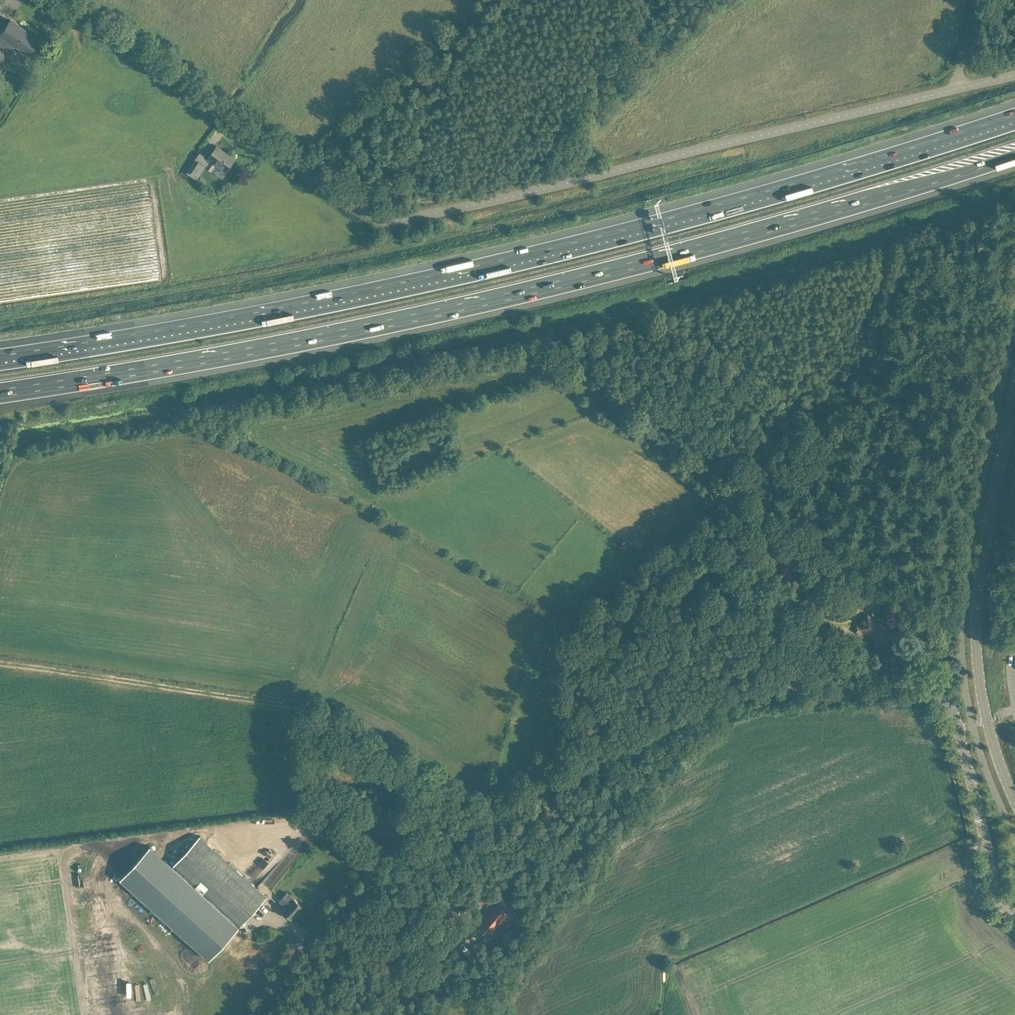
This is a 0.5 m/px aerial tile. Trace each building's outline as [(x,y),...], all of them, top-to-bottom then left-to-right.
[(10,19),(0,33),(0,44),(10,51),(15,44),(28,53),(38,39),(10,19)] [(212,159),(207,167),(213,171),(222,177),(227,170),(235,158),(228,154),(223,151),(224,150),(217,146),(209,157),(212,159)] [(869,146),(858,149),(859,156),(870,154),(869,146)] [(196,159),(188,171),(198,178),(206,166),(196,159)] [(542,231),(516,238),(518,246),(544,239),(542,231)] [(257,351),(281,345),(280,337),(255,343),(257,351)] [(866,613),(858,625),(885,644),(892,633),(890,631),(890,630),(866,613)] [(555,745),(554,759),(565,759),(566,745),(555,745)] [(386,818),(401,830),(405,825),(390,813),(386,818)] [(267,896),(200,835),(173,864),(173,865),(240,925),(267,896)] [(263,876),(271,883),(293,857),(275,841),(264,854),(273,862),(266,870),(267,870),(263,876)] [(240,925),(173,865),(150,845),(120,878),(210,959),(240,926),(239,926),(240,925)] [(292,918),(303,906),(287,892),(280,900),(287,906),(283,910),(292,918)] [(501,900),(481,923),(491,931),(511,909),(501,900)]
